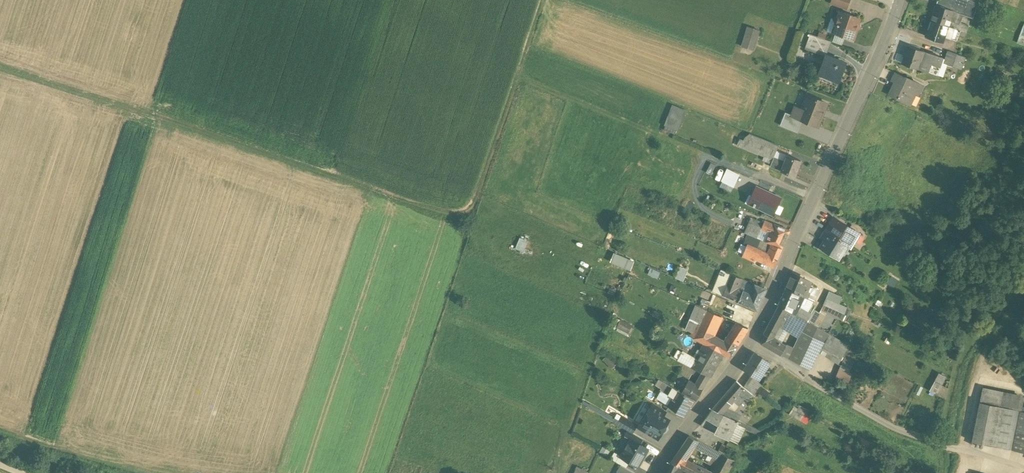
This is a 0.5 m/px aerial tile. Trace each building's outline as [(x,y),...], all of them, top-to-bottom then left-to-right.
[(831,3),(847,8),(850,0),(832,0),(831,3)] [(948,0),(943,0),(941,6),(953,10),(955,3),(948,0)] [(969,0),(956,0),(955,3),(953,10),(953,11),(971,16),(973,17),(977,2),(969,0)] [(941,6),(936,5),(931,20),(948,26),(953,11),(953,10),(941,6)] [(971,16),(953,11),(948,26),(960,30),(966,32),(971,16)] [(860,19),(839,12),(838,17),(834,19),(838,27),(835,33),(845,36),(845,35),(853,38),(856,30),(860,28),(858,24),(860,19)] [(948,26),(931,20),(926,36),(933,39),(938,40),(943,42),(945,37),(948,26)] [(741,45),(756,49),(762,29),(748,25),(741,45)] [(960,30),(948,26),(945,37),(956,41),(958,35),(960,30)] [(827,56),(831,57),(836,44),(809,34),(804,49),(825,57),(826,55),(827,55),(827,56)] [(919,50),(908,46),(902,63),(917,68),(923,51),(919,50)] [(943,58),(923,51),(917,68),(937,75),(941,62),(943,58)] [(965,57),(948,51),(944,62),(947,63),(961,68),(963,63),(964,63),(964,62),(963,62),(965,57)] [(831,57),(827,56),(827,55),(826,55),(825,57),(819,73),(820,74),(821,71),(838,78),(837,80),(838,81),(845,62),(844,62),(831,57)] [(941,62),(937,75),(942,77),(947,63),(944,62),(941,62)] [(922,85),(906,77),(905,78),(896,73),(893,80),(896,82),(890,94),(909,104),(910,103),(916,105),(921,94),(918,93),(922,85)] [(827,103),(807,95),(802,108),(798,118),(802,120),(817,126),(827,103)] [(663,128),(676,133),(685,108),(672,103),(663,128)] [(795,105),(790,115),(798,118),(802,108),(795,105)] [(785,113),(780,125),(797,132),(802,120),(798,118),(790,115),(785,113)] [(769,148),(744,138),(741,146),(766,156),(769,148)] [(778,145),(771,142),(769,148),(766,156),(773,159),(774,157),(778,145)] [(800,161),(787,155),(785,161),(781,170),(781,171),(796,177),(799,169),(797,168),(800,161)] [(785,161),(774,157),(773,159),(770,166),(781,170),(785,161)] [(723,182),(733,186),(739,173),(729,169),(723,182)] [(766,192),(756,188),(749,203),(753,205),(753,206),(754,206),(773,214),(778,204),(775,203),(777,201),(764,195),(766,192)] [(763,223),(750,218),(744,233),(747,234),(760,239),(766,242),(770,233),(761,229),(763,223)] [(789,230),(764,220),(763,223),(761,229),(770,233),(766,242),(771,244),(781,248),(785,240),(786,240),(787,237),(787,236),(789,230)] [(856,231),(837,220),(832,227),(829,225),(825,231),(847,244),(847,245),(850,247),(857,235),(856,231)] [(847,244),(825,231),(822,237),(825,239),(820,247),(838,258),(847,245),(847,244)] [(760,239),(747,234),(745,239),(747,240),(749,241),(757,244),(760,239)] [(516,250),(524,252),(528,241),(520,238),(516,250)] [(768,253),(756,248),(757,244),(749,241),(747,240),(745,245),(746,245),(742,255),(754,261),(755,258),(774,266),(782,248),(781,248),(771,244),(768,253)] [(635,260),(615,252),(610,262),(630,271),(635,260)] [(650,267),(647,274),(658,279),(661,272),(650,267)] [(712,290),(722,295),(731,274),(721,269),(712,290)] [(810,282),(790,273),(784,287),(785,288),(794,291),(804,296),(810,282)] [(731,274),(722,295),(738,301),(742,290),(737,288),(741,278),(731,274)] [(750,293),(743,290),(742,290),(738,301),(756,309),(766,288),(755,284),(750,293)] [(794,291),(785,288),(779,303),(787,306),(790,300),(794,291)] [(810,299),(804,296),(794,291),(790,300),(799,305),(801,301),(807,304),(810,299)] [(701,298),(698,305),(706,309),(710,301),(701,298)] [(847,307),(828,298),(825,305),(844,313),(847,307)] [(799,305),(790,300),(787,306),(787,307),(795,312),(799,305)] [(737,323),(748,328),(755,313),(729,301),(722,316),(737,323)] [(807,304),(801,301),(799,305),(795,312),(801,316),(807,304)] [(779,304),(763,332),(766,334),(777,340),(784,327),(798,335),(806,321),(779,304)] [(801,316),(801,317),(806,320),(813,308),(807,304),(801,316)] [(698,305),(696,305),(690,318),(697,321),(701,323),(707,309),(706,309),(698,305)] [(707,309),(701,323),(697,321),(691,335),(702,341),(706,333),(712,336),(722,316),(714,312),(711,311),(707,309)] [(619,318),(615,316),(611,324),(616,327),(615,329),(627,335),(633,323),(620,317),(619,318)] [(816,327),(806,321),(798,335),(792,348),(788,357),(811,368),(818,352),(828,332),(817,326),(816,327)] [(748,328),(737,323),(729,336),(739,341),(748,328)] [(838,338),(828,332),(818,352),(840,365),(842,361),(844,356),(844,353),(839,356),(831,352),(838,338)] [(712,336),(706,333),(702,341),(705,342),(708,344),(712,336)] [(766,334),(761,342),(780,353),(786,344),(777,340),(766,334)] [(725,342),(712,336),(708,344),(724,352),(730,356),(735,347),(739,341),(729,336),(725,342)] [(838,338),(831,352),(839,356),(844,353),(848,345),(848,344),(838,338)] [(708,344),(705,342),(695,358),(696,358),(691,366),(710,375),(711,374),(710,372),(713,367),(715,368),(724,352),(708,344)] [(792,348),(786,344),(780,353),(788,357),(792,348)] [(848,345),(844,353),(844,356),(842,361),(851,365),(853,360),(851,360),(856,349),(848,345)] [(695,358),(684,352),(679,360),(684,363),(691,366),(696,358),(695,358)] [(754,352),(744,367),(759,377),(759,376),(758,375),(762,369),(763,370),(769,361),(754,352)] [(608,354),(603,360),(611,368),(617,362),(608,354)] [(851,365),(842,361),(840,365),(835,378),(846,383),(854,366),(851,365)] [(684,363),(671,385),(678,389),(681,391),(688,379),(692,373),(695,368),(691,366),(684,363)] [(890,371),(882,366),(878,374),(886,379),(890,371)] [(710,375),(695,368),(692,373),(699,377),(706,381),(710,375)] [(692,373),(688,379),(695,383),(699,377),(692,373)] [(946,377),(938,373),(929,390),(944,397),(948,389),(942,386),(946,377)] [(750,375),(743,385),(752,392),(762,382),(750,375)] [(695,383),(688,379),(681,391),(695,398),(696,399),(706,381),(699,377),(695,383)] [(662,390),(667,382),(658,378),(654,386),(662,390)] [(736,380),(723,396),(731,403),(733,401),(740,393),(745,396),(748,398),(752,392),(743,385),(736,380)] [(671,385),(667,382),(662,390),(673,397),(678,389),(671,385)] [(764,387),(759,393),(765,397),(770,392),(764,387)] [(681,391),(678,389),(673,397),(669,404),(674,407),(675,406),(677,407),(676,409),(684,414),(689,405),(691,406),(695,398),(681,391)] [(673,397),(662,390),(658,398),(669,404),(673,397)] [(1022,398),(982,390),(980,403),(1000,407),(1019,411),(1022,398)] [(740,393),(733,401),(738,405),(745,396),(740,393)] [(723,396),(718,401),(725,407),(729,408),(731,403),(723,396)] [(584,400),(583,405),(613,421),(614,418),(615,417),(584,400)] [(725,407),(718,401),(713,408),(721,412),(725,407)] [(795,402),(789,413),(801,420),(806,408),(795,402)] [(666,410),(655,403),(651,409),(662,416),(666,410)] [(980,403),(972,445),(992,446),(1000,407),(980,403)] [(1019,411),(1000,407),(992,446),(1011,450),(1019,411)] [(721,412),(713,408),(700,425),(729,439),(731,433),(737,420),(736,420),(737,419),(728,415),(721,412)] [(806,408),(801,420),(807,423),(813,412),(806,408)] [(651,409),(650,409),(640,427),(641,428),(642,430),(646,432),(648,432),(658,437),(668,419),(662,416),(651,409)] [(741,414),(730,409),(728,415),(737,419),(736,420),(737,420),(738,421),(739,419),(738,419),(741,414)] [(1019,411),(1011,450),(1023,452),(1023,412),(1019,411)] [(637,425),(621,416),(619,421),(617,424),(627,430),(632,433),(637,425)] [(753,426),(739,419),(738,421),(737,420),(731,433),(729,439),(737,442),(744,427),(751,430),(753,426)] [(632,433),(627,430),(624,436),(631,440),(639,445),(643,439),(632,433)] [(698,439),(689,435),(685,441),(694,446),(698,439)] [(876,446),(856,435),(854,440),(858,442),(857,445),(872,453),(876,446)] [(718,450),(698,439),(694,446),(718,459),(721,452),(718,450)] [(639,445),(631,440),(628,445),(626,447),(625,449),(624,452),(622,457),(630,461),(637,465),(646,449),(639,445)] [(671,462),(673,463),(694,472),(711,472),(685,459),(694,446),(685,441),(671,462)] [(721,452),(722,453),(726,445),(722,443),(718,450),(721,452)] [(737,451),(726,445),(722,453),(733,459),(737,451)] [(605,449),(602,454),(610,458),(612,453),(605,449)] [(718,459),(714,466),(727,472),(734,459),(733,459),(722,453),(721,452),(718,459)] [(610,460),(626,469),(630,461),(615,453),(610,460)] [(673,463),(668,472),(694,472),(673,463)]
